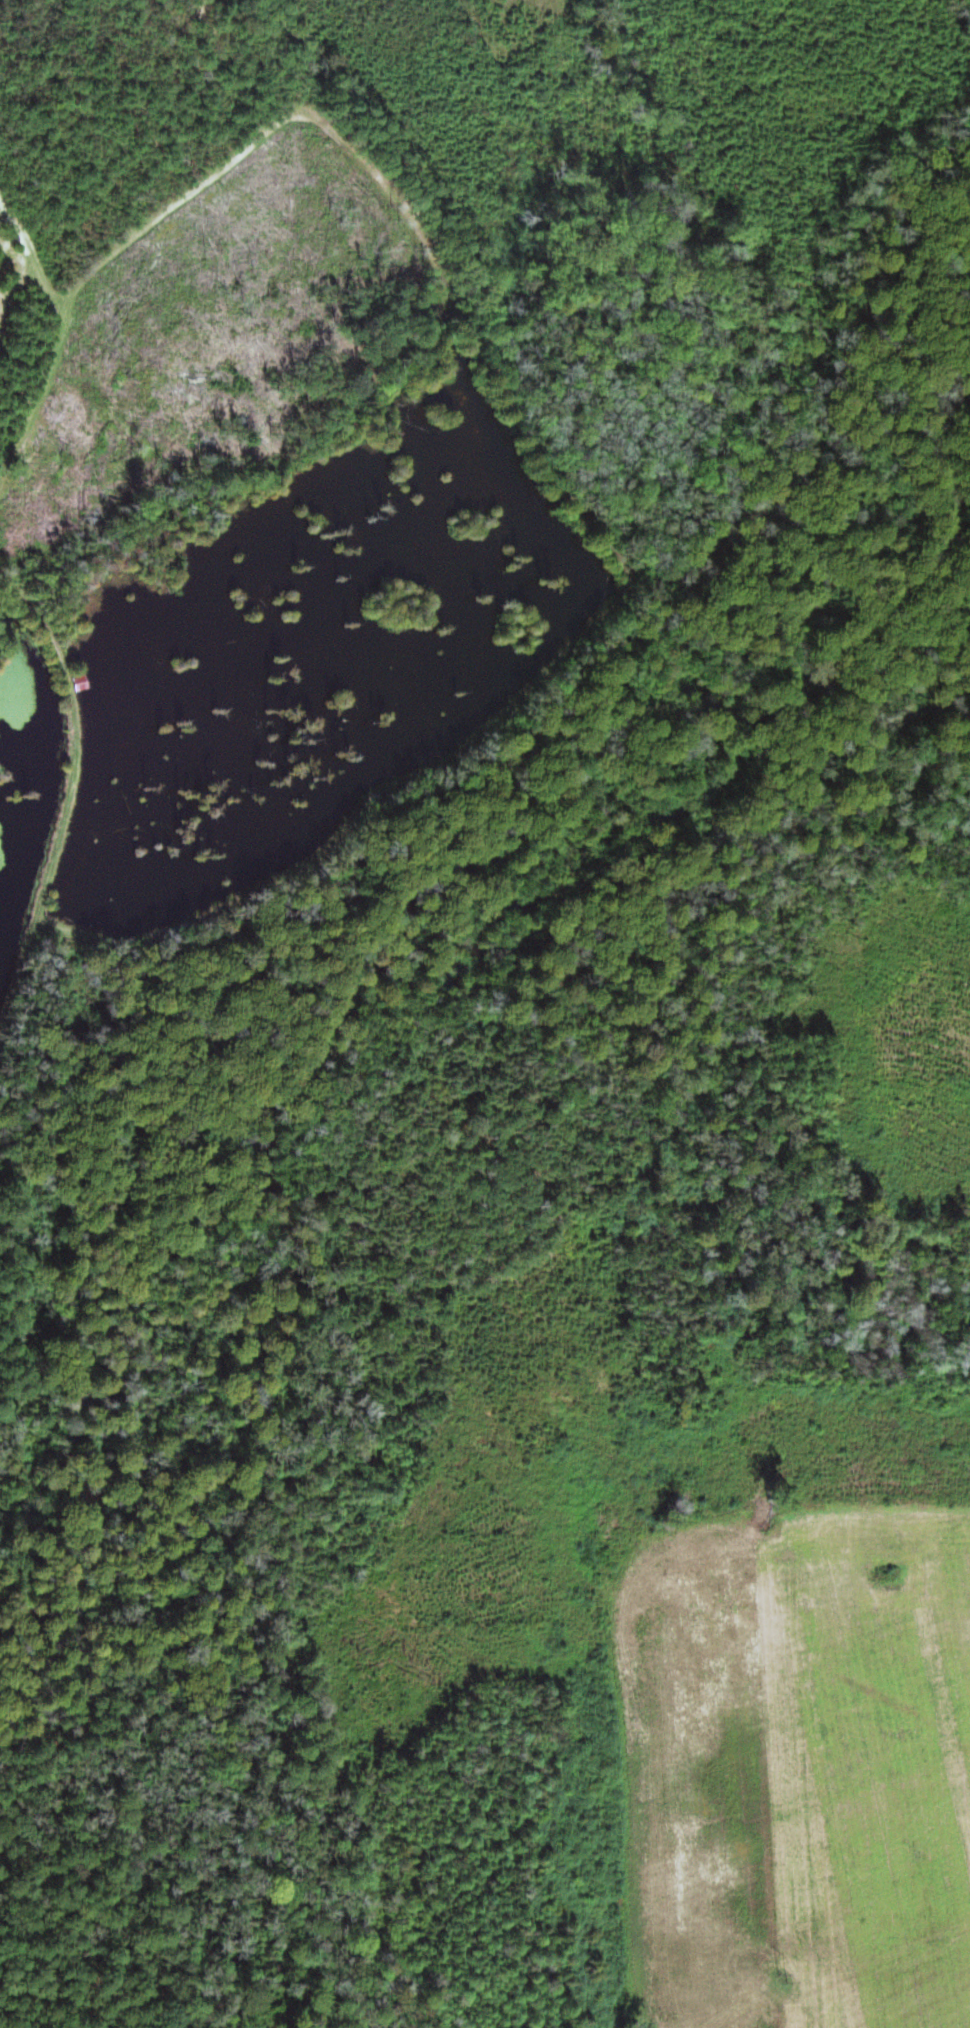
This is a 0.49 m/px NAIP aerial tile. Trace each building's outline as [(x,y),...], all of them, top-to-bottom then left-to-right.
[(92,687),(87,675),(75,679),(80,691),(92,687)]
